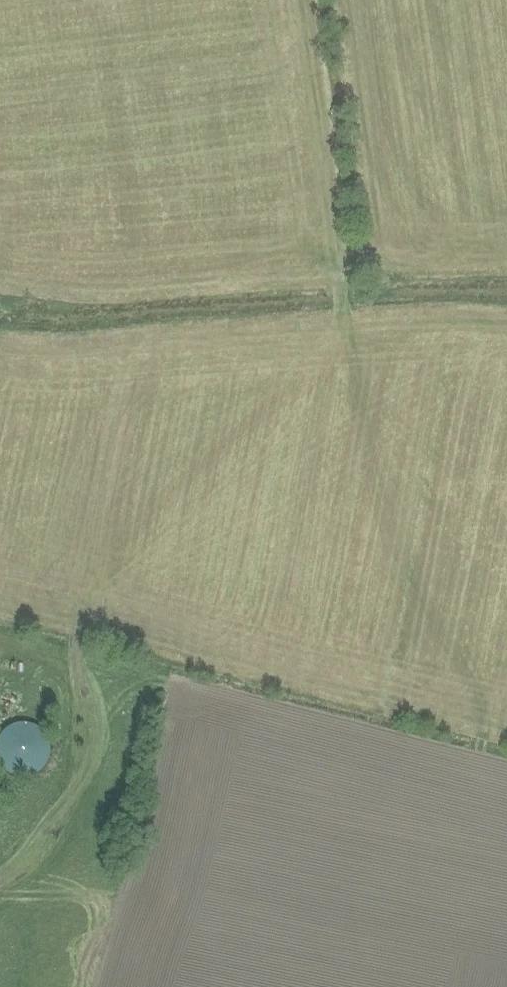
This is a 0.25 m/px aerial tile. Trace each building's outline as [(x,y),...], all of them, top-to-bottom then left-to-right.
[(0,765),(4,769),(7,772),(12,775),(17,776),(23,777),(27,777),(32,775),(37,773),(42,769),(45,766),(48,761),(49,755),(50,750),(49,744),(48,739),(46,735),(42,731),(39,728),(34,725),(29,723),(24,722),(18,723),(13,724),(8,727),(4,730),(0,734),(0,735),(0,765)]
